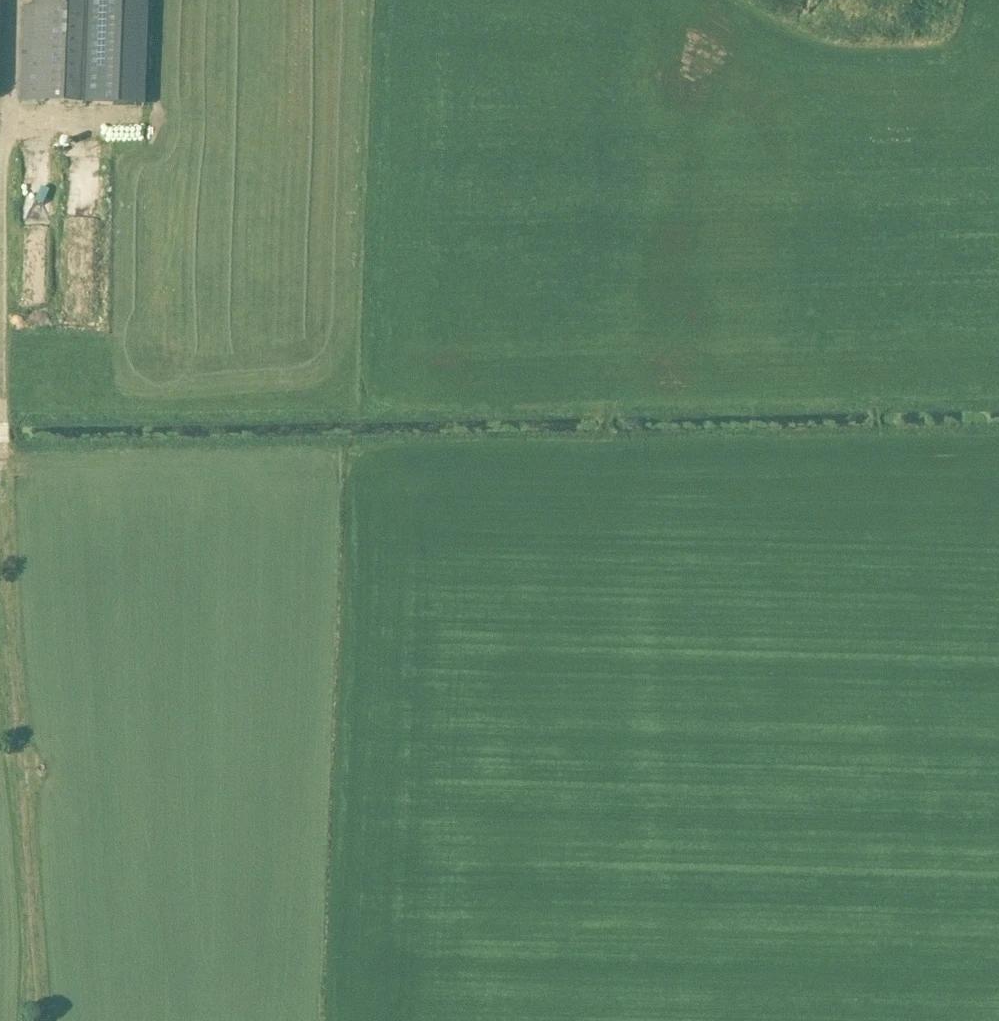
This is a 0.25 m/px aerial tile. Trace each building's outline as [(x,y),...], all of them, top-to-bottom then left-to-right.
[(32,7),(23,6),(20,103),(102,106),(140,107),(144,0),(32,0),(32,7)]
